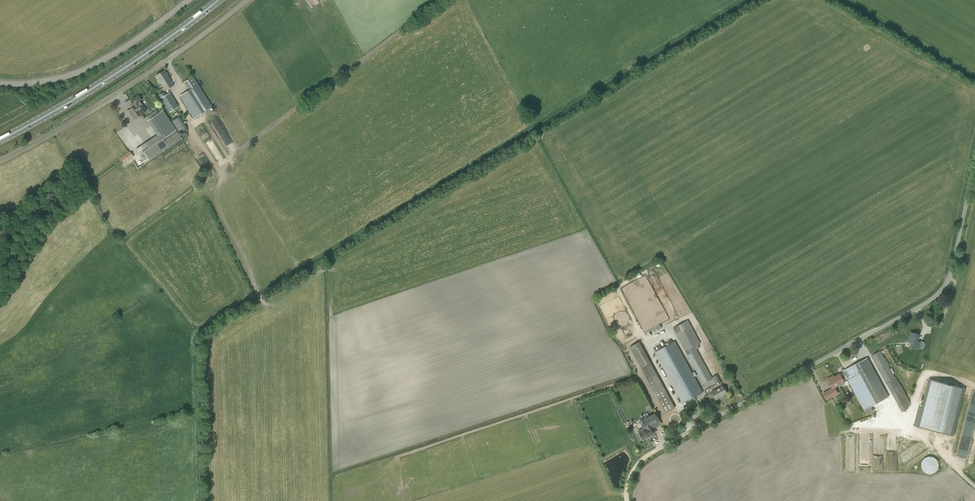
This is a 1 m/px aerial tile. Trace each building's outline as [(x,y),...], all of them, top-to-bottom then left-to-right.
[(165,91),(174,85),(164,70),(155,76),(165,91)] [(194,119),(212,107),(193,77),(184,82),(189,90),(180,96),(194,119)] [(169,112),(178,107),(169,93),(161,98),(169,112)] [(134,105),(135,106),(141,115),(147,111),(140,101),(141,100),(138,95),(130,101),(133,106),(134,105)] [(134,119),(141,115),(135,106),(128,111),(134,119)] [(172,124),(163,110),(149,120),(159,134),(135,150),(144,163),(181,138),(172,124)] [(179,133),(187,128),(179,116),(172,121),(179,133)] [(211,120),(215,125),(217,129),(222,126),(216,117),(211,120)] [(125,163),(134,157),(129,151),(121,158),(125,163)] [(712,377),(697,350),(700,348),(698,345),(701,343),(688,320),(673,328),(703,384),(713,379),(716,386),(721,383),(717,375),(712,377)] [(919,348),(920,342),(917,341),(919,334),(910,332),(908,342),(911,343),(911,346),(919,348)] [(683,404),(703,393),(675,341),(654,352),(683,404)] [(666,413),(675,408),(639,342),(630,347),(666,413)] [(898,385),(880,351),(871,356),(886,384),(902,412),(908,408),(910,403),(900,384),(898,385)] [(864,411),(871,407),(888,397),(878,377),(867,358),(865,359),(843,371),(842,371),(843,372),(840,374),(834,377),(834,375),(827,379),(828,380),(832,387),(830,388),(831,389),(828,391),(823,394),(826,400),(831,397),(838,394),(835,387),(844,382),(843,381),(847,379),(864,411)] [(917,400),(911,419),(949,430),(963,383),(929,373),(921,401),(917,400)] [(715,399),(726,393),(722,386),(711,392),(715,399)] [(644,438),(653,434),(649,425),(659,420),(655,413),(646,418),(649,422),(643,425),(646,429),(641,431),(644,438)] [(930,474),(931,474),(932,473),(933,473),(934,473),(935,472),(936,471),(937,470),(937,469),(938,469),(938,467),(938,466),(938,465),(938,464),(938,463),(938,462),(937,461),(937,460),(936,459),(935,459),(935,458),(934,457),(933,457),(932,457),(931,457),(929,457),(928,457),(927,457),(926,457),(925,458),(924,458),(924,459),(923,460),(922,461),(922,462),(922,463),(921,464),(921,465),(921,466),(921,467),(922,468),(922,469),(923,470),(923,471),(924,472),(925,472),(926,473),(927,473),(928,474),(929,474),(930,474)]
